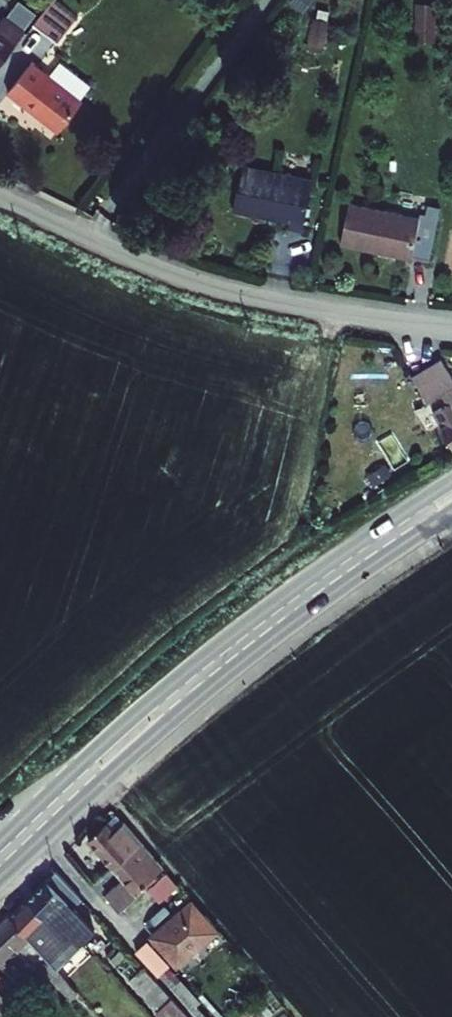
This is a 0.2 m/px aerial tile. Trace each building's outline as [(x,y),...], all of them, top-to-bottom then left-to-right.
[(27,16),(56,38),(77,9),(64,0),(38,0),(27,16)] [(14,33),(21,24),(2,9),(0,12),(0,51),(14,33)] [(24,50),(0,82),(0,83),(26,103),(28,100),(50,118),(73,88),(24,50)] [(313,180),(244,167),(236,206),(290,217),(288,226),(303,229),(313,180)] [(439,220),(352,202),(344,242),(414,256),(414,253),(432,256),(439,220)] [(414,369),(429,395),(444,387),(450,397),(435,405),(451,434),(451,363),(445,351),(414,369)] [(119,862),(144,840),(131,825),(123,831),(113,819),(94,836),(119,862)] [(144,840),(119,862),(136,880),(117,898),(126,908),(170,869),(144,840)] [(61,866),(34,892),(51,912),(47,915),(58,926),(61,924),(74,938),(95,921),(76,901),(86,893),(61,866)] [(34,892),(18,907),(50,943),(54,940),(49,935),(58,926),(47,915),(51,912),(34,892)] [(193,903),(159,934),(184,961),(217,931),(193,903)] [(0,925),(0,958),(3,962),(7,958),(17,969),(35,955),(39,960),(44,956),(40,951),(50,943),(18,907),(0,925)] [(155,935),(143,947),(164,969),(176,958),(155,935)] [(10,969),(3,962),(0,958),(0,978),(10,969)] [(137,973),(176,1016),(177,1016),(189,1005),(150,962),(137,973)] [(172,964),(163,972),(193,1004),(201,996),(172,964)] [(236,1016),(263,1016),(255,1005),(236,1016)]
